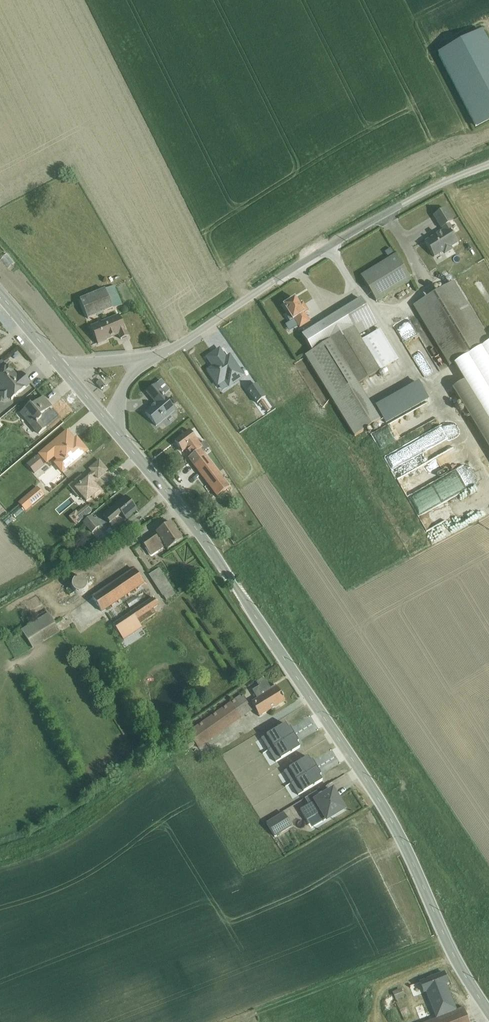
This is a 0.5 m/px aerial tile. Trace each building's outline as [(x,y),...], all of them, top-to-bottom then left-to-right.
[(488,117),(488,51),(479,32),(439,52),(474,124),(488,117)] [(447,208),(434,214),(442,231),(426,239),(436,259),(446,254),(447,256),(455,252),(452,247),(460,242),(455,232),(458,230),(447,208)] [(394,260),(362,280),(377,303),(409,283),(394,260)] [(83,295),(90,314),(120,303),(113,284),(83,295)] [(413,308),(452,366),(488,342),(450,286),(413,308)] [(315,322),(300,297),(289,303),(299,319),(286,327),(292,336),(315,322)] [(360,301),(302,336),(312,352),(303,357),(353,439),(378,423),(356,388),(381,373),(359,338),(376,328),(360,301)] [(91,326),(97,340),(126,329),(120,315),(91,326)] [(417,358),(415,354),(425,348),(408,319),(394,328),(413,361),(417,358)] [(226,381),(230,387),(246,377),(231,354),(226,357),(220,348),(206,357),(212,367),(207,370),(218,387),(226,381)] [(9,401),(31,383),(23,373),(16,379),(13,375),(14,374),(3,360),(0,362),(0,392),(0,397),(3,401),(7,398),(9,401)] [(157,428),(178,409),(166,395),(172,390),(162,379),(146,393),(156,403),(144,414),(157,428)] [(105,386),(100,380),(96,383),(101,389),(105,386)] [(219,388),(223,392),(229,386),(224,382),(219,388)] [(256,385),(247,391),(257,404),(265,398),(256,385)] [(29,406),(19,414),(37,435),(47,426),(39,417),(51,407),(43,398),(31,408),(29,406)] [(67,431),(38,455),(46,464),(54,458),(56,461),(53,463),(61,472),(87,450),(77,438),(75,440),(67,431)] [(372,434),(378,450),(386,448),(381,431),(372,434)] [(180,446),(219,497),(230,488),(200,448),(205,444),(197,433),(180,446)] [(440,433),(389,454),(421,534),(452,522),(444,502),(476,489),(467,466),(436,479),(431,466),(424,469),(422,464),(432,460),(427,448),(443,442),(440,433)] [(26,464),(34,475),(46,466),(38,456),(26,464)] [(81,475),(68,487),(77,498),(80,496),(86,504),(92,498),(94,501),(104,492),(95,483),(96,482),(92,477),(94,476),(97,479),(107,470),(99,461),(89,470),(91,473),(84,479),(81,475)] [(36,487),(25,496),(32,505),(43,495),(36,487)] [(114,506),(103,516),(110,525),(122,515),(126,519),(137,509),(126,497),(114,507),(114,506)] [(480,504),(472,509),(478,516),(485,511),(480,504)] [(19,505),(13,510),(17,516),(24,510),(19,505)] [(91,516),(83,523),(92,533),(100,526),(91,516)] [(154,534),(142,542),(152,556),(165,547),(167,550),(183,540),(171,523),(156,533),(161,539),(159,540),(154,534)] [(472,533),(481,528),(479,523),(469,528),(472,533)] [(160,568),(149,575),(163,597),(164,597),(166,600),(175,594),(173,591),(174,590),(160,568)] [(144,585),(134,569),(92,597),(102,613),(144,585)] [(85,588),(85,585),(85,582),(83,580),(82,579),(81,578),(78,577),(75,578),(72,579),(70,582),(70,585),(70,587),(71,590),(74,592),(77,593),(79,593),(81,592),(83,591),(84,590),(85,588)] [(154,598),(113,624),(123,640),(142,628),(140,624),(156,614),(153,609),(158,606),(154,598)] [(49,614),(21,631),(33,649),(60,632),(49,614)] [(251,703),(259,716),(285,701),(276,685),(271,688),(264,677),(256,682),(259,687),(252,691),(257,699),(251,703)] [(198,748),(252,711),(241,695),(187,732),(191,739),(182,745),(186,751),(195,744),(198,748)] [(259,725),(231,742),(249,771),(256,766),(279,803),(299,790),(278,753),(276,754),(259,725)] [(334,787),(315,797),(328,819),(345,810),(341,803),(343,801),(334,787)] [(318,820),(308,826),(315,837),(332,826),(329,821),(321,825),(318,820)] [(463,1008),(456,1011),(446,987),(445,987),(444,984),(448,983),(444,973),(420,983),(424,993),(426,992),(437,1018),(427,1021),(469,1021),(463,1008)] [(392,992),(396,1001),(405,997),(401,989),(392,992)]
